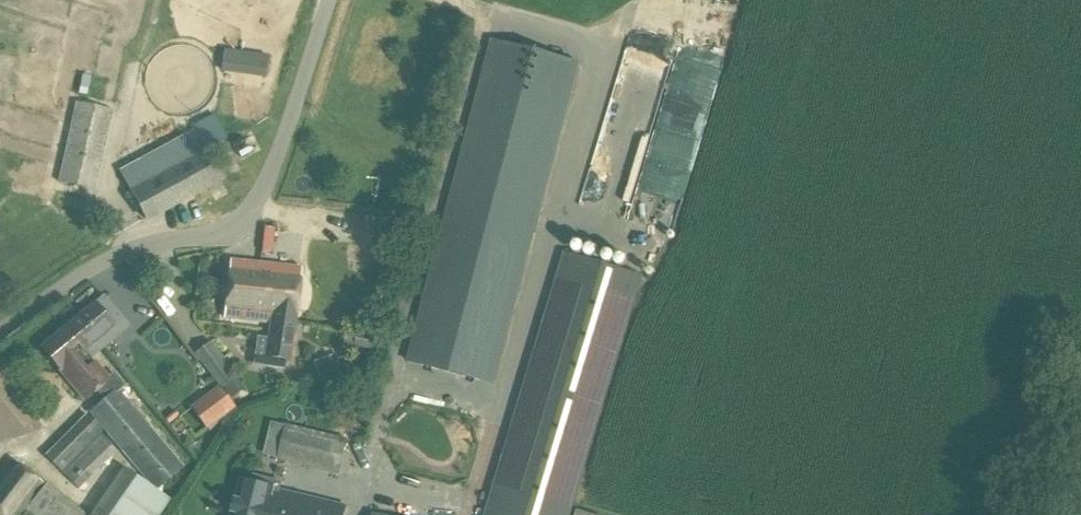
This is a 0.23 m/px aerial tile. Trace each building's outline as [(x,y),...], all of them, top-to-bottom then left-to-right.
[(495,384),(579,64),(492,41),(407,361),(495,384)] [(214,71),(259,73),(260,55),(215,52),(214,71)] [(75,102),(58,182),(95,190),(112,110),(75,102)] [(241,131),(220,140),(225,151),(246,142),(241,131)] [(631,166),(615,165),(614,192),(630,193),(631,166)] [(147,184),(132,193),(147,221),(163,213),(147,184)] [(616,217),(621,206),(606,199),(600,210),(616,217)] [(643,277),(564,254),(485,514),(571,514),(643,277)] [(224,316),(270,323),(288,326),(289,320),(290,320),(300,268),(230,259),(224,316)] [(103,296),(66,327),(83,348),(92,359),(122,335),(113,324),(121,318),(103,296)] [(258,338),(254,364),(284,368),(285,360),(290,360),(295,321),(290,320),(289,320),(288,326),(270,323),(268,339),(258,338)] [(83,348),(66,327),(42,347),(84,398),(96,388),(104,399),(89,411),(154,489),(181,467),(117,389),(123,385),(114,373),(108,378),(83,348)] [(356,346),(379,349),(381,335),(358,331),(356,346)] [(226,362),(209,375),(229,400),(245,387),(226,362)] [(194,410),(208,429),(233,410),(219,391),(194,410)] [(85,412),(44,453),(61,472),(101,431),(103,430),(85,412)] [(287,426),(279,460),(339,474),(347,440),(287,426)] [(101,431),(61,472),(78,488),(79,486),(86,480),(115,450),(109,444),(111,443),(112,442),(101,431)] [(45,486),(10,459),(0,474),(0,514),(23,514),(45,486)] [(116,504),(131,514),(160,514),(169,501),(135,476),(116,504)] [(233,514),(344,514),(346,506),(275,489),(277,481),(254,476),(252,483),(241,481),(233,514)] [(62,497),(47,514),(85,514),(62,497)]
